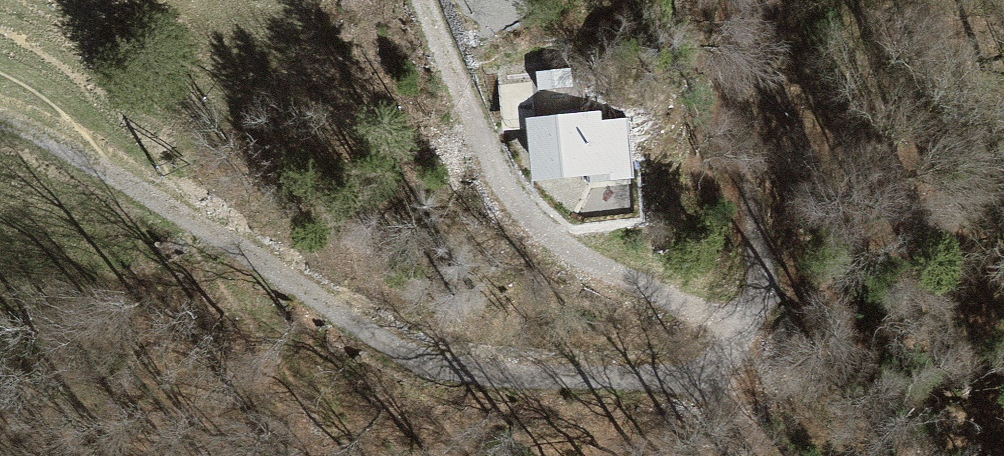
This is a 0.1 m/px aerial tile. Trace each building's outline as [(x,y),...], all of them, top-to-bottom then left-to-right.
[(581,87),(532,93),(541,170),(589,164),(590,180),(631,175),(624,116),(599,118),(597,101),(583,103),(581,87)]
